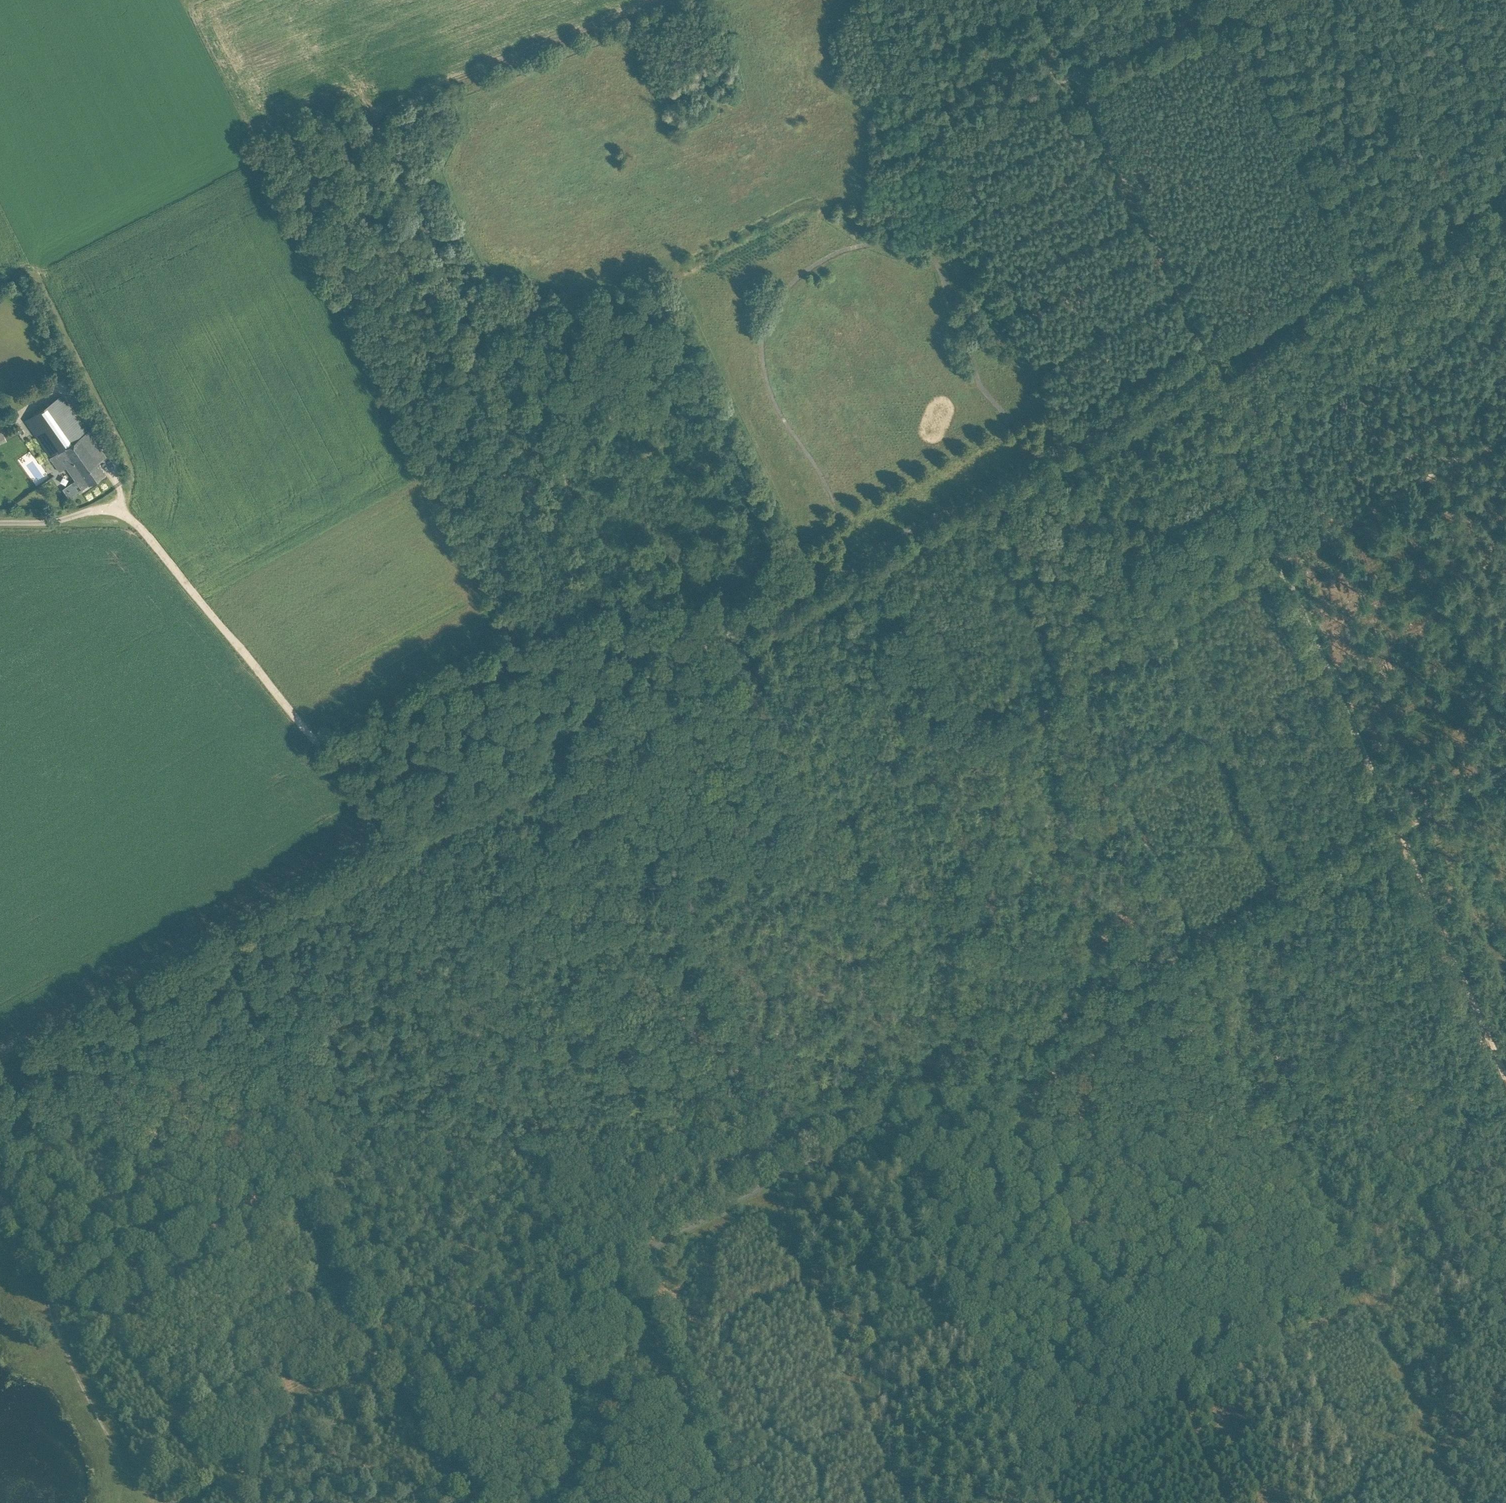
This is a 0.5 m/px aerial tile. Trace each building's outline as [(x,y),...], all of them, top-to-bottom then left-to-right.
[(62,394),(24,420),(59,469),(60,471),(66,466),(71,473),(76,479),(72,481),(74,484),(78,482),(81,487),(88,483),(89,483),(105,472),(97,462),(106,456),(100,448),(62,394)]
